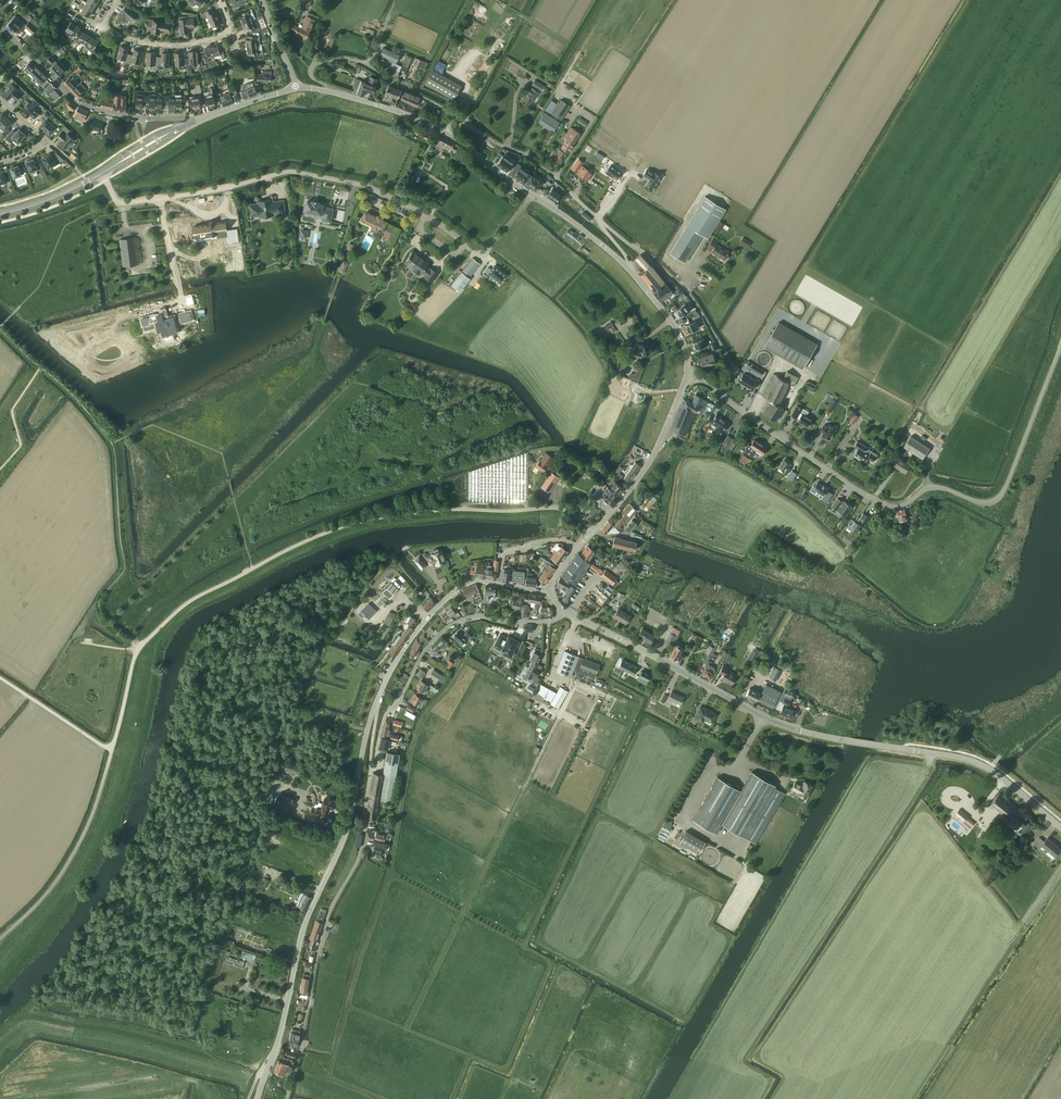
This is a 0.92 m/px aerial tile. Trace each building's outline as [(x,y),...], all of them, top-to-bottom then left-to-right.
[(83,0),(82,3),(81,2),(80,4),(92,11),(95,7),(87,2),(83,0)] [(92,11),(80,4),(79,6),(83,9),(81,11),(89,16),(92,11)] [(118,16),(119,24),(123,20),(127,23),(131,19),(133,21),(137,16),(125,6),(118,16)] [(206,11),(212,27),(221,23),(216,11),(214,12),(212,9),(206,11)] [(242,16),(240,17),(242,23),(252,19),(255,18),(251,9),(241,13),(242,16)] [(14,33),(16,35),(25,26),(33,34),(40,26),(32,18),(26,25),(16,16),(5,27),(13,34),(14,33)] [(178,25),(177,26),(177,27),(178,28),(180,28),(180,34),(183,33),(189,33),(189,28),(188,25),(194,25),(193,19),(188,19),(187,19),(187,16),(184,16),(179,16),(179,19),(179,25),(178,25)] [(303,27),(302,29),(298,27),(299,26),(294,24),(291,30),(296,32),(295,33),(306,38),(309,32),(310,30),(315,19),(307,16),(302,27),(303,27)] [(149,18),(148,26),(152,27),(151,32),(160,34),(160,30),(169,32),(170,24),(162,22),(153,20),(153,19),(149,18)] [(252,19),(242,23),(245,29),(248,28),(249,31),(259,27),(257,22),(254,23),(252,19)] [(63,22),(60,26),(66,30),(69,31),(67,35),(69,36),(76,24),(71,21),(69,25),(66,23),(63,22)] [(80,29),(81,27),(76,24),(69,36),(71,37),(73,34),(76,35),(80,29)] [(76,35),(75,37),(78,39),(75,42),(77,43),(84,32),(80,29),(76,35)] [(84,32),(77,43),(79,45),(82,41),(84,43),(89,35),(84,32)] [(89,35),(84,43),(87,44),(85,48),(87,49),(94,37),(89,35)] [(250,39),(246,40),(247,46),(257,45),(260,45),(260,38),(259,35),(254,35),(249,36),(250,39)] [(93,38),(86,49),(89,51),(91,47),(94,49),(98,41),(93,38)] [(211,46),(214,56),(220,54),(222,59),(225,58),(222,50),(219,51),(217,44),(211,46)] [(127,63),(130,54),(127,53),(128,47),(120,45),(117,57),(125,60),(124,62),(127,63)] [(257,45),(247,46),(248,53),(251,52),(252,55),(263,54),(263,50),(258,50),(257,45)] [(206,62),(209,61),(208,58),(214,56),(211,46),(205,48),(207,54),(204,55),(206,62)] [(383,48),(379,56),(386,59),(395,63),(399,55),(383,48)] [(130,54),(127,63),(131,64),(132,61),(139,63),(142,51),(135,49),(133,54),(130,54)] [(189,57),(186,57),(187,68),(188,74),(192,73),(191,68),(194,67),(194,63),(198,63),(197,50),(189,51),(189,57)] [(157,68),(158,56),(155,56),(155,52),(147,51),(146,64),(150,64),(150,65),(151,65),(151,68),(157,68)] [(187,68),(186,57),(183,57),(182,51),(174,52),(175,65),(180,65),(180,69),(187,68)] [(158,56),(157,68),(164,69),(164,66),(165,66),(165,65),(169,65),(170,53),(162,52),(161,56),(158,56)] [(47,59),(53,66),(50,68),(49,69),(57,77),(58,76),(64,70),(63,69),(62,68),(65,65),(61,61),(58,64),(57,63),(56,62),(57,62),(51,56),(47,59)] [(417,58),(414,65),(422,68),(423,65),(426,67),(428,63),(417,58)] [(386,59),(382,69),(391,73),(395,63),(386,59)] [(26,66),(24,68),(29,73),(30,72),(31,73),(29,74),(32,77),(34,75),(36,78),(42,72),(30,62),(26,66)] [(433,69),(425,83),(454,100),(461,85),(433,69)] [(257,73),(257,81),(271,82),(271,76),(272,76),(272,71),(263,71),(263,73),(257,73)] [(40,84),(47,77),(42,72),(36,78),(35,79),(40,84)] [(352,90),(351,92),(356,94),(356,93),(364,96),(366,90),(372,93),(377,79),(370,76),(367,83),(356,79),(353,88),(352,90)] [(65,82),(63,83),(72,91),(79,84),(74,79),(75,79),(73,77),(71,79),(70,79),(69,78),(65,82)] [(545,85),(535,80),(532,85),(542,90),(545,85)] [(247,92),(242,93),(244,98),(248,96),(248,97),(257,94),(255,88),(254,87),(252,81),(244,84),(246,89),(247,92)] [(3,93),(10,99),(12,96),(16,100),(21,95),(17,91),(18,89),(12,83),(3,93)] [(45,90),(43,91),(44,91),(45,93),(47,92),(49,94),(56,88),(51,83),(45,90)] [(79,84),(72,92),(78,98),(80,97),(81,98),(84,95),(83,94),(87,90),(81,83),(79,84)] [(388,85),(385,94),(394,98),(395,97),(398,98),(401,91),(402,90),(398,88),(398,90),(388,85)] [(525,94),(521,101),(529,106),(535,96),(537,97),(540,93),(532,88),(530,91),(529,90),(526,95),(525,94)] [(208,90),(204,91),(207,105),(215,103),(213,93),(212,89),(208,90)] [(51,94),(55,100),(60,96),(55,90),(51,94)] [(405,91),(401,100),(407,102),(411,93),(405,91)] [(226,93),(225,93),(226,97),(225,98),(227,104),(233,102),(233,101),(234,101),(232,95),(231,96),(230,92),(226,93)] [(418,102),(420,98),(411,93),(407,102),(415,106),(417,102),(418,102)] [(136,94),(136,108),(143,108),(143,104),(143,103),(146,103),(146,95),(143,95),(143,96),(137,96),(137,94),(136,94)] [(146,95),(146,103),(149,103),(149,105),(149,108),(155,108),(156,94),(156,96),(150,96),(150,95),(146,95)] [(156,94),(155,108),(162,108),(162,105),(162,104),(166,104),(166,95),(162,95),(162,97),(156,96),(156,94)] [(166,95),(166,104),(169,104),(169,105),(169,108),(175,108),(175,94),(175,97),(169,97),(169,95),(166,95)] [(175,94),(175,108),(176,108),(182,108),(182,106),(182,105),(182,103),(185,103),(185,104),(188,104),(188,98),(188,94),(185,94),(185,96),(182,96),(182,94),(175,94)] [(103,99),(101,107),(125,112),(126,104),(126,96),(115,95),(114,99),(110,98),(109,101),(103,99)] [(190,98),(192,107),(201,106),(199,97),(190,98)] [(561,100),(552,113),(561,120),(570,106),(561,100)] [(76,106),(70,101),(67,105),(72,110),(76,106)] [(22,110),(28,116),(30,114),(34,118),(39,113),(34,109),(36,108),(29,102),(22,110)] [(88,111),(78,107),(74,116),(84,121),(88,111)] [(545,112),(539,121),(553,131),(559,122),(545,112)] [(49,134),(50,135),(56,128),(46,120),(49,116),(45,113),(40,119),(44,122),(40,126),(44,129),(43,130),(46,131),(47,132),(46,133),(48,135),(49,134)] [(587,122),(579,117),(577,121),(585,126),(587,122)] [(0,125),(0,126),(4,130),(2,133),(5,136),(9,131),(6,128),(12,122),(11,121),(11,120),(9,119),(8,119),(7,118),(0,125)] [(97,121),(91,120),(89,128),(100,131),(103,122),(99,121),(99,122),(97,121)] [(561,148),(568,153),(581,133),(571,127),(563,138),(566,140),(561,148)] [(23,137),(26,134),(19,129),(15,133),(12,130),(5,138),(9,141),(14,139),(18,143),(21,140),(22,140),(23,138),(23,137)] [(66,135),(62,131),(57,137),(60,139),(60,138),(62,140),(59,143),(60,144),(59,145),(62,147),(63,147),(66,149),(69,146),(72,143),(71,143),(74,139),(68,133),(66,135)] [(436,141),(436,143),(443,147),(445,144),(450,148),(449,150),(454,152),(455,151),(457,147),(453,144),(454,142),(453,142),(440,135),(439,136),(438,138),(436,141)] [(556,147),(549,157),(559,163),(565,153),(556,147)] [(56,152),(54,155),(52,156),(50,153),(46,155),(42,157),(43,158),(42,158),(44,162),(44,163),(45,165),(46,165),(48,168),(52,166),(53,167),(60,163),(60,162),(64,160),(56,152)] [(501,158),(497,164),(502,168),(509,159),(504,155),(503,155),(502,154),(500,157),(501,158)] [(27,161),(26,162),(30,172),(31,171),(32,172),(33,173),(36,172),(37,170),(37,169),(38,169),(37,168),(41,167),(38,160),(34,162),(33,159),(30,160),(30,159),(26,160),(27,161)] [(509,159),(502,168),(507,172),(512,166),(514,167),(517,163),(515,161),(513,162),(509,159)] [(576,162),(572,169),(576,172),(577,171),(578,172),(577,173),(578,174),(578,173),(579,174),(580,174),(580,175),(587,180),(593,173),(582,165),(579,169),(578,168),(580,166),(580,164),(576,162)] [(514,167),(509,174),(513,176),(513,177),(524,184),(524,183),(531,174),(530,173),(530,172),(530,171),(526,169),(525,169),(524,170),(520,167),(521,165),(517,163),(514,167)] [(616,179),(621,171),(611,164),(606,172),(616,179)] [(11,167),(10,168),(14,177),(21,175),(21,174),(24,173),(22,167),(19,168),(18,165),(14,166),(12,167),(11,167)] [(647,168),(643,175),(649,179),(645,186),(652,190),(661,176),(654,172),(654,173),(647,168)] [(4,170),(0,171),(0,183),(7,181),(8,186),(11,185),(9,176),(6,177),(4,170)] [(532,175),(525,184),(535,191),(541,182),(541,180),(538,179),(537,179),(532,175)] [(547,195),(547,196),(555,202),(557,198),(560,194),(552,189),(549,194),(547,195)] [(670,252),(685,262),(702,235),(707,238),(725,209),(705,197),(670,252)] [(259,200),(258,201),(258,204),(250,205),(251,216),(260,215),(260,217),(261,217),(261,216),(272,215),(273,215),(273,210),(278,209),(278,212),(284,211),(283,201),(272,202),(271,199),(270,199),(259,201),(259,200)] [(312,202),(307,201),(306,205),(305,205),(304,211),(316,214),(316,213),(323,214),(322,219),(330,221),(333,208),(323,206),(323,204),(318,203),(318,201),(312,200),(312,202)] [(591,218),(584,211),(581,215),(588,221),(591,218)] [(364,213),(362,217),(364,218),(362,221),(372,225),(371,227),(377,230),(386,234),(384,239),(390,241),(395,231),(384,226),(387,221),(382,219),(383,217),(377,215),(377,216),(367,212),(366,214),(364,213)] [(209,224),(193,226),(195,235),(195,237),(210,235),(210,236),(210,235),(216,234),(216,235),(217,235),(216,232),(227,230),(226,222),(226,221),(215,223),(215,220),(214,220),(214,221),(209,222),(208,221),(209,224)] [(307,238),(308,230),(303,229),(304,226),(301,226),(300,230),(299,237),(301,237),(301,239),(303,240),(304,238),(307,238)] [(566,234),(563,237),(570,243),(573,239),(575,237),(582,243),(585,240),(583,238),(583,236),(580,234),(579,235),(577,234),(570,228),(566,234)] [(122,258),(116,259),(128,275),(139,269),(139,265),(138,265),(138,264),(135,237),(120,239),(122,258)] [(711,252),(724,260),(729,252),(716,244),(718,242),(713,239),(708,245),(713,248),(711,252)] [(429,262),(413,251),(412,252),(411,252),(409,255),(410,255),(405,262),(409,265),(410,264),(415,267),(413,270),(419,273),(420,271),(422,272),(426,274),(424,277),(431,281),(437,273),(431,268),(430,269),(426,266),(429,262)] [(636,257),(635,259),(645,270),(640,275),(653,292),(659,299),(660,298),(662,301),(668,296),(672,293),(673,293),(664,283),(665,283),(651,265),(651,266),(650,265),(644,258),(640,254),(639,255),(636,257)] [(480,264),(473,258),(452,284),(460,291),(470,278),(467,276),(470,273),(472,274),(480,264)] [(343,260),(340,266),(346,269),(349,263),(343,260)] [(488,267),(483,274),(486,276),(489,273),(492,276),(501,283),(507,275),(494,266),(491,269),(488,267)] [(684,305),(676,310),(680,316),(688,311),(690,310),(687,306),(685,307),(684,305)] [(162,313),(142,318),(144,326),(156,323),(158,330),(162,329),(165,341),(166,341),(165,340),(173,338),(172,332),(177,331),(175,323),(183,321),(181,314),(167,317),(168,319),(164,320),(162,313)] [(696,320),(685,325),(688,332),(699,327),(696,320)] [(610,323),(604,327),(606,329),(613,324),(611,321),(609,322),(610,323)] [(804,368),(818,344),(779,322),(765,345),(804,368)] [(701,338),(692,342),(695,349),(706,345),(704,341),(703,341),(701,338)] [(649,347),(647,341),(638,344),(640,350),(636,353),(640,357),(642,355),(642,356),(647,354),(646,353),(652,351),(650,346),(649,347)] [(713,352),(698,358),(702,367),(717,361),(713,352)] [(753,364),(751,368),(762,375),(764,371),(753,364)] [(773,373),(762,395),(772,402),(765,413),(777,420),(784,408),(778,405),(789,382),(790,383),(795,375),(787,371),(783,378),(773,373)] [(744,373),(739,381),(751,389),(752,386),(755,388),(760,381),(757,379),(756,380),(744,373)] [(676,415),(671,428),(677,431),(678,431),(685,434),(695,411),(697,408),(702,410),(707,401),(705,399),(702,398),(696,395),(692,401),(684,397),(680,404),(676,415)] [(833,409),(838,401),(834,399),(829,407),(833,409)] [(803,408),(797,405),(791,415),(797,418),(797,417),(799,419),(798,421),(809,427),(813,419),(803,413),(802,414),(800,413),(803,408)] [(716,414),(714,417),(711,415),(706,421),(710,424),(711,422),(717,426),(713,432),(719,436),(723,431),(729,423),(716,414)] [(858,416),(854,414),(850,422),(854,424),(858,416)] [(824,424),(821,430),(824,432),(822,435),(826,437),(826,438),(829,440),(829,439),(830,439),(836,429),(828,425),(827,426),(824,424)] [(727,442),(724,446),(727,448),(730,444),(733,438),(728,435),(724,440),(727,442)] [(922,459),(930,447),(911,435),(904,447),(922,459)] [(748,444),(744,450),(751,455),(760,442),(755,439),(750,446),(748,444)] [(858,440),(854,446),(855,446),(858,448),(857,451),(854,454),(855,455),(855,454),(855,455),(866,461),(865,462),(866,462),(868,458),(873,461),(873,462),(877,456),(876,456),(871,453),(871,452),(870,454),(868,452),(865,451),(866,450),(866,449),(866,450),(867,449),(866,448),(867,447),(868,447),(867,446),(867,447),(866,446),(858,441),(858,440)] [(732,441),(728,448),(734,451),(738,445),(732,441)] [(760,442),(751,455),(752,456),(756,451),(761,454),(761,453),(763,454),(768,446),(765,444),(764,445),(760,442)] [(641,455),(644,450),(639,447),(636,451),(641,455)] [(468,500),(475,502),(524,502),(528,496),(528,451),(468,471),(468,500)] [(540,459),(535,466),(536,466),(535,466),(539,469),(539,468),(543,471),(548,465),(547,464),(552,457),(546,453),(541,460),(540,459)] [(744,454),(740,460),(745,463),(746,463),(749,458),(744,454)] [(905,473),(911,464),(898,456),(892,464),(905,473)] [(779,467),(784,470),(783,472),(786,474),(790,469),(788,467),(790,463),(785,459),(779,467)] [(630,481),(641,466),(635,462),(623,479),(628,482),(629,481),(630,481)] [(792,481),(797,474),(792,470),(787,477),(792,481)] [(551,472),(541,486),(549,492),(559,477),(551,472)] [(616,493),(618,495),(623,488),(615,481),(610,488),(609,488),(616,493)] [(811,489),(811,490),(815,493),(817,491),(824,495),(821,499),(827,503),(832,495),(833,494),(828,490),(829,488),(818,481),(815,486),(814,485),(811,489)] [(609,488),(610,488),(608,486),(602,493),(611,500),(616,493),(609,488)] [(845,501),(845,502),(844,502),(838,498),(832,507),(846,516),(852,506),(845,501)] [(625,508),(631,513),(635,508),(629,503),(625,508)] [(595,506),(589,512),(593,516),(599,509),(595,506)] [(896,514),(896,517),(898,516),(899,521),(908,519),(907,513),(906,513),(905,508),(897,510),(898,513),(896,514)] [(912,513),(914,514),(912,517),(916,520),(918,516),(921,518),(922,516),(922,517),(924,515),(920,513),(921,512),(915,509),(912,513)] [(620,515),(625,520),(628,516),(623,511),(620,515)] [(847,527),(852,530),(851,530),(851,532),(852,533),(853,534),(854,534),(855,534),(856,533),(857,533),(862,526),(862,525),(867,516),(863,513),(860,517),(858,515),(855,521),(852,519),(847,527)] [(616,519),(622,524),(625,520),(620,515),(616,519)] [(640,519),(635,515),(624,529),(629,532),(640,519)] [(622,524),(616,519),(613,523),(619,528),(622,524)] [(606,533),(613,525),(608,521),(601,529),(606,533)] [(906,528),(908,524),(900,521),(897,532),(904,534),(906,528)] [(635,550),(637,541),(623,538),(614,536),(612,546),(621,548),(621,547),(635,550)] [(588,545),(581,555),(577,553),(561,576),(575,585),(583,574),(582,573),(590,562),(588,560),(595,551),(588,545)] [(559,564),(568,551),(561,546),(558,549),(556,551),(555,550),(552,554),(550,557),(559,564)] [(436,565),(446,561),(441,550),(439,550),(438,549),(437,548),(433,550),(433,551),(434,553),(432,553),(433,556),(428,558),(430,564),(435,562),(436,565)] [(542,553),(539,557),(546,562),(540,571),(541,571),(543,573),(543,574),(548,578),(556,568),(553,566),(555,562),(542,553)] [(422,568),(426,565),(420,559),(417,562),(422,568)] [(475,573),(475,575),(491,578),(495,579),(496,573),(497,573),(498,570),(492,569),(477,566),(475,573)] [(503,569),(502,579),(509,580),(509,581),(524,582),(525,571),(525,567),(518,566),(517,570),(510,569),(503,568),(503,569)] [(525,582),(525,585),(536,586),(537,576),(533,575),(533,573),(529,573),(529,570),(529,569),(526,567),(526,570),(525,582)] [(539,579),(545,583),(548,578),(543,574),(543,573),(541,571),(538,574),(541,576),(539,579)] [(605,571),(602,576),(612,583),(615,579),(605,571)] [(558,584),(556,587),(560,589),(561,587),(566,590),(570,582),(560,577),(557,583),(558,584)] [(389,598),(398,589),(391,582),(382,591),(389,598)] [(476,583),(463,589),(466,595),(471,593),(475,603),(481,601),(482,598),(476,583)] [(495,593),(497,593),(498,588),(485,585),(483,602),(487,602),(495,597),(495,596),(494,596),(495,593)] [(576,588),(570,585),(565,595),(570,598),(576,588)] [(534,609),(537,610),(540,595),(530,593),(529,594),(525,593),(524,600),(528,601),(529,600),(535,601),(534,609)] [(428,610),(436,602),(429,595),(421,603),(428,610)] [(371,600),(364,607),(372,615),(380,607),(372,599),(371,600)] [(511,599),(509,606),(520,608),(521,601),(515,600),(511,599)] [(547,606),(547,605),(542,603),(542,602),(541,601),(539,607),(541,607),(539,611),(548,614),(550,607),(547,606)] [(526,616),(528,605),(522,604),(520,615),(526,616)] [(446,610),(451,617),(456,613),(451,606),(446,610)] [(626,623),(630,615),(618,608),(613,616),(626,623)] [(451,617),(446,610),(441,615),(443,617),(442,618),(445,622),(452,617),(451,617)] [(387,616),(383,622),(389,626),(392,621),(393,619),(387,616)] [(405,623),(403,626),(403,627),(406,628),(405,629),(405,630),(410,634),(410,633),(414,628),(408,624),(409,623),(412,626),(416,620),(411,616),(407,622),(406,623),(405,623)] [(423,635),(419,639),(423,642),(424,642),(425,643),(426,643),(428,641),(428,640),(427,638),(426,638),(428,637),(433,630),(431,628),(427,632),(429,633),(426,636),(424,634),(423,635)] [(638,636),(650,643),(654,635),(642,628),(638,636)] [(466,633),(464,635),(458,631),(453,636),(461,644),(467,639),(466,638),(468,636),(470,637),(473,634),(468,629),(465,632),(466,633)] [(395,644),(390,653),(391,655),(395,657),(406,639),(410,634),(405,630),(402,634),(400,636),(395,644)] [(673,644),(677,636),(669,632),(665,640),(673,644)] [(494,646),(501,650),(501,651),(506,654),(506,655),(507,655),(508,656),(509,656),(510,656),(518,640),(509,635),(507,638),(505,637),(500,634),(494,646)] [(422,643),(417,640),(412,649),(419,653),(420,651),(418,650),(422,643)] [(674,648),(670,656),(677,660),(677,659),(679,660),(683,654),(680,652),(681,652),(683,647),(677,644),(674,648)] [(748,658),(755,662),(759,654),(759,653),(760,651),(755,648),(753,650),(748,658)] [(419,653),(412,649),(408,655),(413,657),(415,655),(417,656),(419,653)] [(534,651),(530,659),(532,660),(537,663),(541,655),(542,653),(535,650),(534,651)] [(564,650),(556,671),(571,677),(574,669),(594,677),(596,673),(600,664),(564,650)] [(769,654),(765,662),(770,665),(773,661),(771,660),(773,657),(769,654)] [(532,660),(529,665),(539,670),(540,671),(543,666),(537,663),(532,660)] [(618,666),(622,668),(621,670),(624,671),(625,670),(633,674),(637,668),(621,660),(618,666)] [(723,664),(719,672),(723,674),(721,678),(727,681),(732,684),(737,675),(734,674),(734,673),(731,671),(730,671),(727,670),(728,667),(723,664)] [(529,665),(523,678),(528,680),(530,678),(534,679),(532,682),(536,684),(539,678),(539,677),(537,676),(536,676),(536,675),(538,671),(539,670),(529,665)] [(702,674),(702,675),(709,679),(710,679),(713,672),(714,670),(714,667),(712,666),(711,667),(708,665),(702,674)] [(780,670),(774,667),(769,677),(775,680),(780,670)] [(417,675),(422,678),(426,672),(420,668),(417,675)] [(434,669),(431,673),(442,680),(443,681),(446,677),(434,669)] [(650,681),(648,681),(651,675),(642,670),(639,676),(641,677),(639,681),(645,684),(646,682),(647,682),(646,684),(648,685),(650,681)] [(416,689),(423,692),(425,694),(428,689),(425,688),(427,684),(421,680),(416,689)] [(541,684),(533,697),(542,702),(544,698),(550,702),(556,692),(541,684)] [(772,709),(781,692),(766,685),(757,702),(772,709)] [(550,703),(559,708),(568,691),(560,686),(550,703)] [(749,688),(745,696),(749,697),(756,700),(760,693),(749,688)] [(780,700),(776,709),(781,711),(780,713),(788,716),(787,716),(790,717),(792,718),(794,714),(796,715),(797,711),(795,710),(796,709),(788,706),(789,704),(789,705),(791,700),(795,692),(786,688),(780,700)] [(680,704),(684,697),(671,691),(668,699),(680,704)] [(424,700),(416,695),(412,702),(420,707),(421,704),(424,706),(428,700),(425,699),(424,700)] [(707,720),(712,722),(716,714),(715,714),(715,713),(713,712),(712,712),(708,710),(709,709),(704,707),(701,713),(697,711),(694,718),(701,722),(702,720),(706,721),(707,721),(707,720)] [(393,719),(387,717),(383,726),(390,728),(393,719)] [(393,729),(390,728),(383,726),(381,735),(388,737),(388,736),(390,737),(393,729)] [(381,738),(380,746),(390,748),(391,744),(396,745),(397,742),(391,741),(391,740),(381,738)] [(380,800),(391,802),(400,753),(387,751),(383,773),(385,773),(380,800)] [(284,769),(300,774),(302,768),(286,762),(284,769)] [(774,787),(775,785),(751,771),(741,790),(717,776),(692,819),(716,833),(722,824),(754,843),(783,792),(774,787)] [(377,812),(377,813),(379,803),(377,803),(379,795),(380,795),(383,774),(374,772),(367,808),(368,818),(374,819),(377,812)] [(805,798),(812,786),(804,781),(802,785),(795,781),(792,788),(798,792),(797,793),(805,798)] [(1023,826),(1029,818),(1023,813),(1024,812),(1000,793),(991,803),(1015,823),(1016,821),(1023,826)] [(277,810),(288,814),(293,798),(283,794),(277,810)] [(335,802),(335,801),(325,797),(322,805),(323,806),(322,810),(312,807),(311,812),(318,815),(319,812),(321,813),(327,815),(330,808),(333,809),(334,805),(335,806),(336,802),(335,802)] [(959,809),(956,814),(965,821),(969,816),(959,809)] [(970,818),(963,829),(967,832),(975,821),(970,818)] [(1026,833),(1032,825),(1028,822),(1021,831),(1020,830),(1017,833),(1022,837),(1026,833)] [(686,830),(679,842),(698,853),(705,842),(686,830)] [(377,832),(375,838),(385,841),(385,838),(386,839),(388,838),(389,834),(386,833),(386,834),(377,832)] [(1033,844),(1039,849),(1041,845),(1055,857),(1060,849),(1047,838),(1044,841),(1039,837),(1033,844)] [(375,840),(374,846),(380,847),(386,849),(388,844),(375,840)] [(373,847),(372,854),(376,855),(375,858),(380,859),(380,856),(381,852),(386,853),(388,854),(389,850),(386,849),(380,847),(379,849),(373,847)] [(261,885),(265,888),(269,880),(264,878),(261,885)] [(277,884),(286,888),(289,882),(279,878),(277,884)] [(300,901),(298,906),(301,907),(306,910),(312,898),(304,893),(300,901)] [(310,940),(311,940),(311,941),(313,942),(311,950),(315,951),(318,942),(317,942),(323,922),(322,922),(327,910),(321,908),(317,920),(316,920),(310,940)] [(225,956),(223,963),(243,968),(245,962),(225,956)] [(301,984),(308,985),(309,979),(310,975),(304,974),(303,977),(302,977),(301,984)] [(300,994),(300,997),(307,998),(308,995),(309,985),(308,985),(301,984),(300,991),(301,991),(300,994)] [(291,1032),(290,1037),(299,1039),(300,1034),(300,1030),(292,1029),(291,1032)] [(290,1042),(289,1045),(297,1047),(299,1039),(290,1037),(289,1042),(290,1042)] [(279,1060),(274,1071),(284,1075),(286,1069),(290,1071),(294,1061),(288,1058),(286,1063),(284,1062),(279,1060)]
